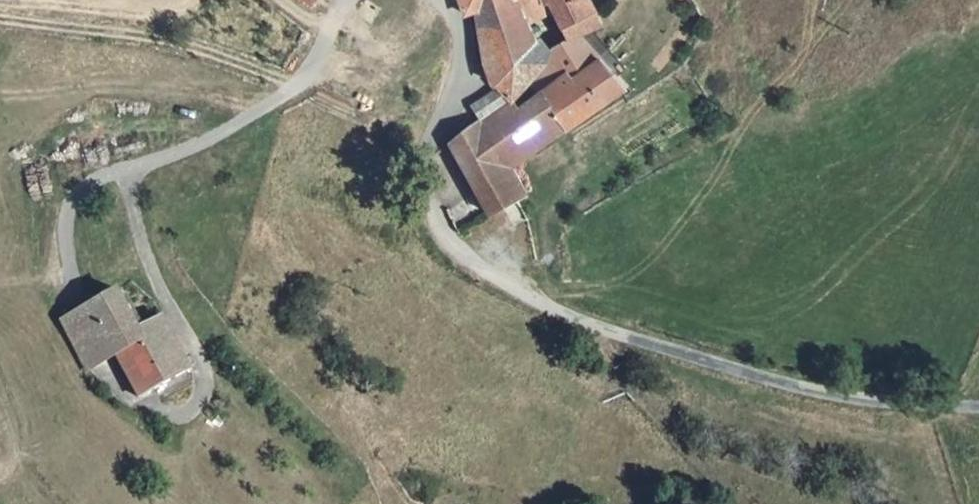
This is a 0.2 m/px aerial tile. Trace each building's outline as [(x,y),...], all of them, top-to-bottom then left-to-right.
[(479,12),(511,0),(463,0),(470,16),(479,12)] [(494,87),(535,50),(548,60),(554,55),(543,42),(558,26),(547,6),(539,10),(532,0),(511,0),(479,12),(494,87)] [(539,10),(547,6),(558,26),(543,42),(554,55),(589,24),(600,15),(597,8),(592,0),(532,0),(539,10)] [(544,97),(567,130),(629,90),(589,24),(554,55),(548,60),(528,78),(544,97)] [(535,50),(494,87),(472,108),(481,119),(512,92),(528,78),(548,60),(535,50)] [(481,119),(452,145),(460,159),(492,137),(525,112),(512,92),(481,119)] [(492,137),(510,167),(567,130),(544,97),(525,112),(492,137)] [(510,167),(492,137),(460,159),(490,214),(526,194),(510,167)] [(142,332),(116,293),(89,308),(115,354),(138,342),(164,384),(190,369),(161,321),(142,332)] [(88,370),(115,354),(89,308),(63,323),(87,367),(88,370)] [(141,397),(164,384),(138,342),(115,354),(141,397)]
